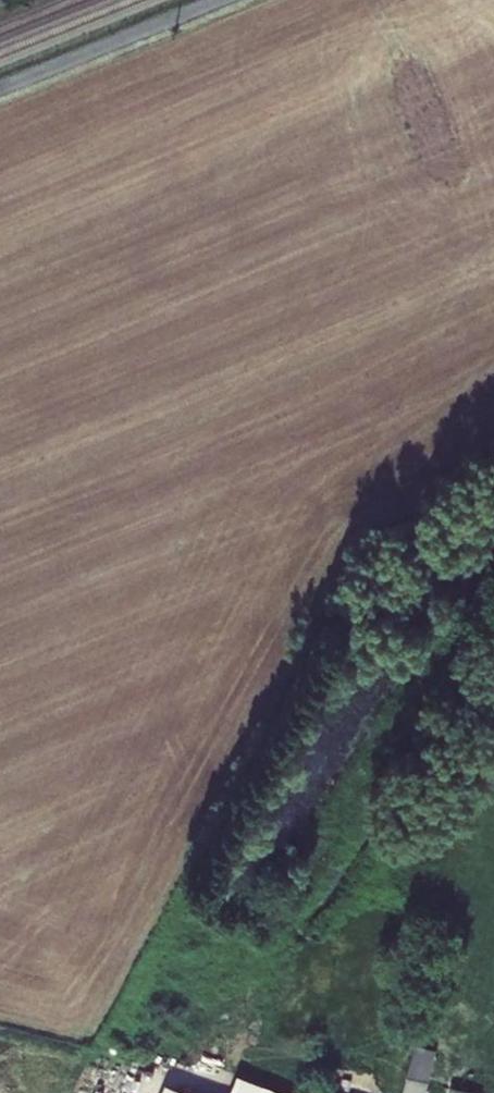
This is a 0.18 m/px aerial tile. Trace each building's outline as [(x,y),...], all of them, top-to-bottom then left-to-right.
[(414,1042),(401,1092),(430,1092),(431,1088),(426,1087),(436,1048),(414,1042)] [(238,1073),(230,1092),(289,1092),(238,1073)] [(166,1083),(162,1092),(192,1092),(166,1083)] [(451,1085),(449,1092),(481,1092),(451,1085)]
